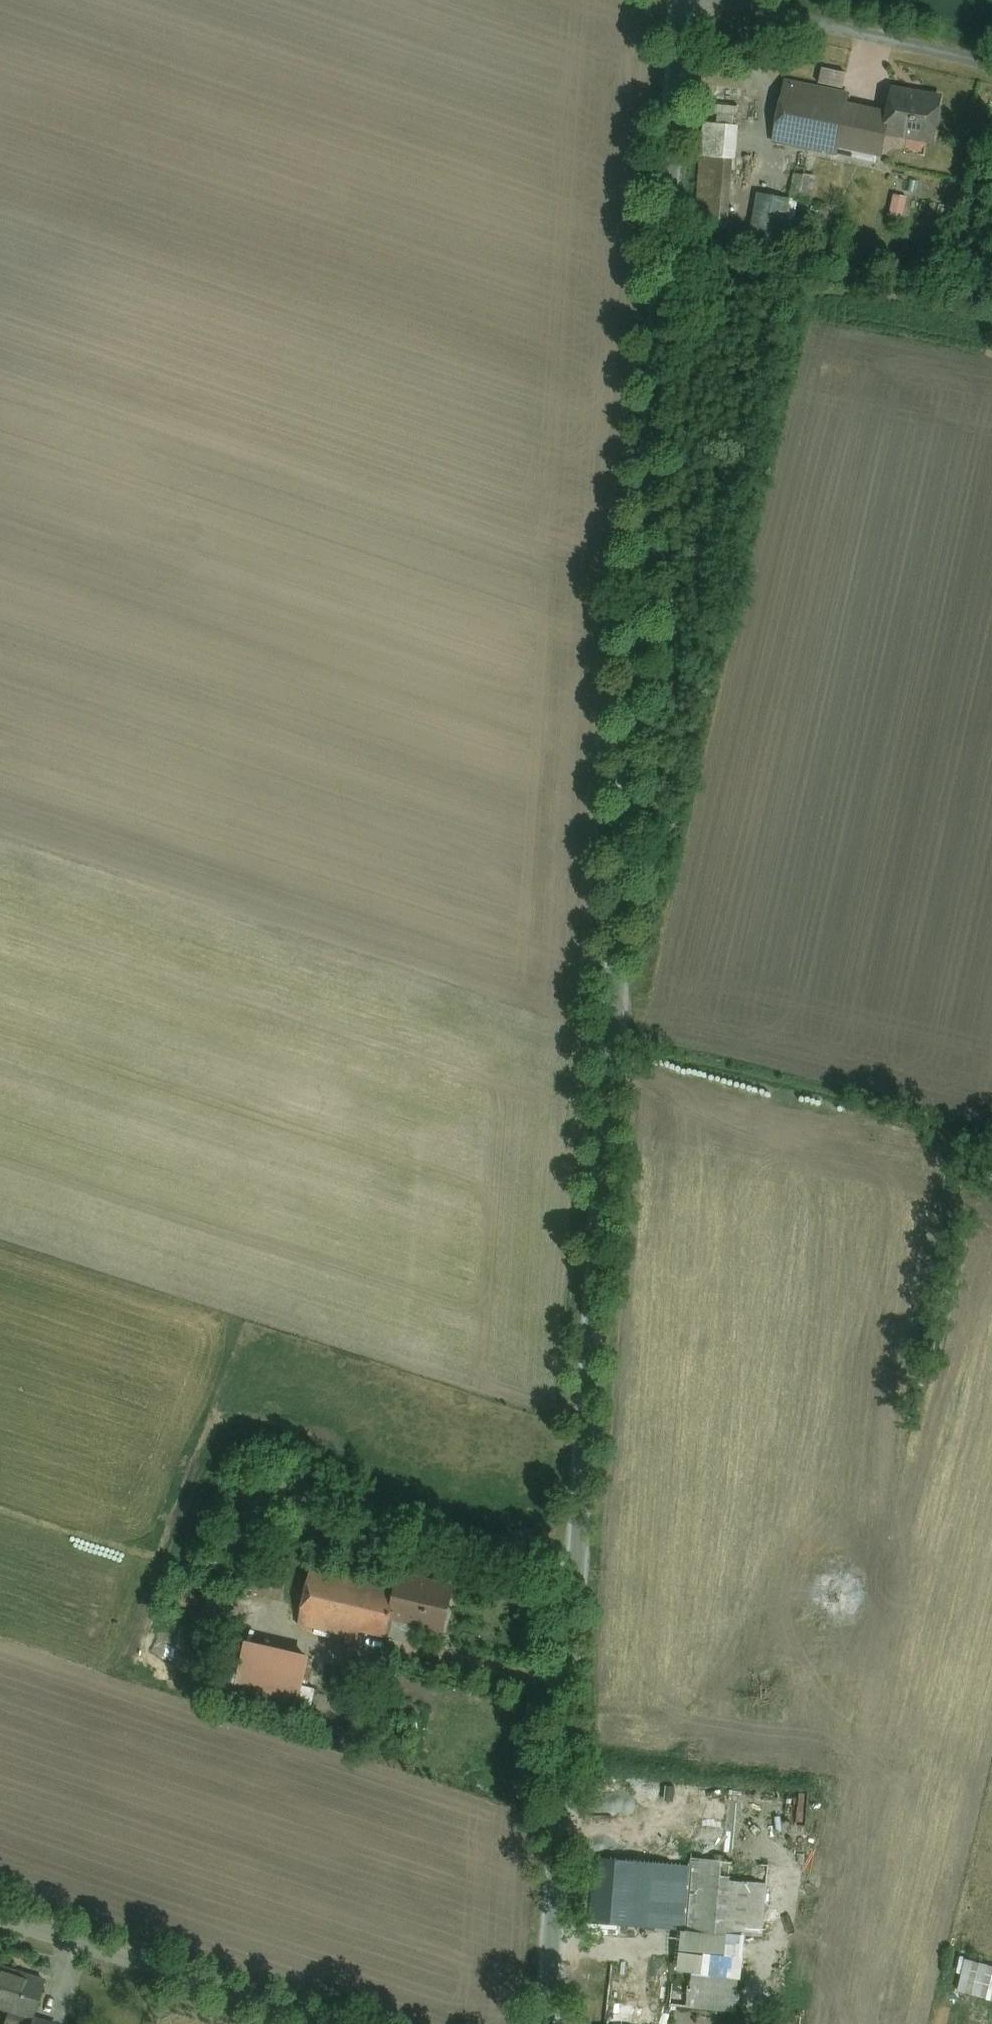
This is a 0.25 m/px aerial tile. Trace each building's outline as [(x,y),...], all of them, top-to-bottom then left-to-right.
[(850,93),(783,81),(771,145),(874,165),(875,160),(881,161),(885,139),(936,149),(946,95),(889,84),(883,112),(848,105),(850,93)] [(738,128),(703,124),(693,227),(728,230),(738,128)] [(815,178),(793,175),(789,199),(812,203),(815,178)] [(790,201),(756,195),(748,244),(781,250),(790,201)] [(908,199),(893,196),(889,219),(903,222),(908,199)] [(386,1613),(393,1585),(305,1563),(290,1621),(345,1635),(343,1643),(361,1648),(364,1634),(380,1637),(386,1613)] [(386,1613),(442,1627),(454,1583),(397,1568),(393,1585),(386,1613)] [(292,1709),(309,1651),(237,1632),(227,1668),(218,1666),(212,1687),(292,1709)] [(604,1959),(739,1975),(744,1934),(759,1935),(766,1868),(693,1860),(686,1928),(608,1919),(604,1959)] [(966,1963),(958,1996),(991,2004),(991,1970),(966,1963)] [(0,1964),(0,2003),(33,2011),(42,1975),(0,1964)] [(607,1964),(602,2023),(669,2023),(674,1970),(607,1964)]
